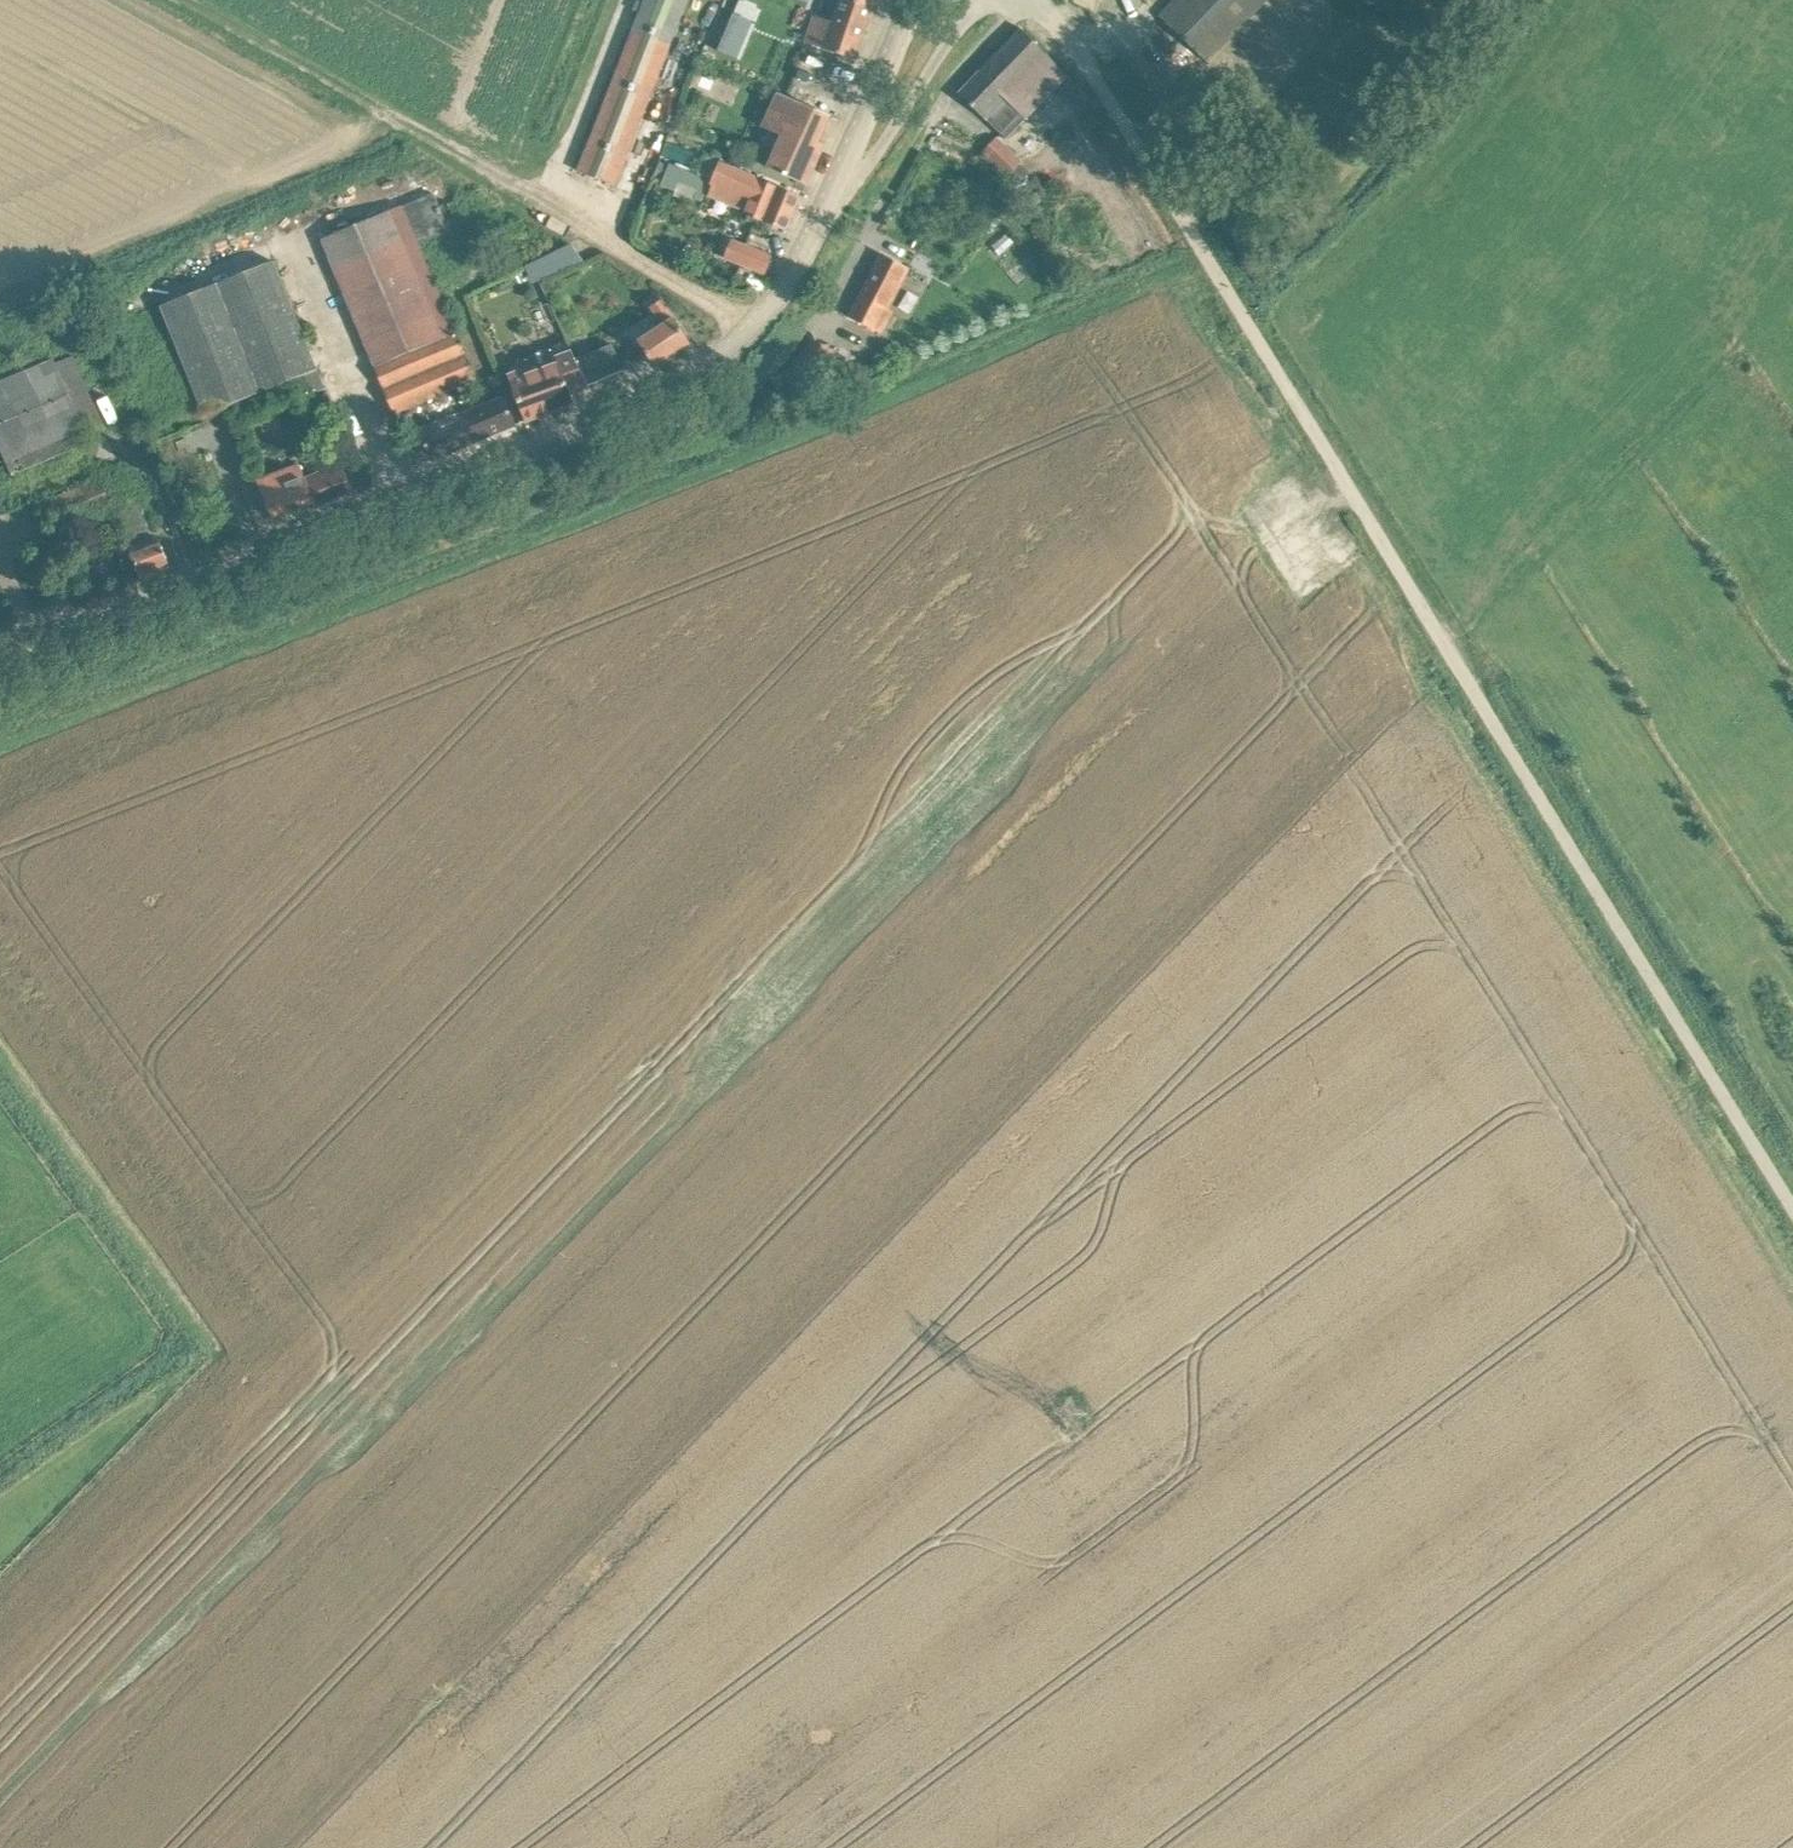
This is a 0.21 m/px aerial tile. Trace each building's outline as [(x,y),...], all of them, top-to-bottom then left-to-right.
[(624,163),(688,0),(646,0),(578,171),(615,185),(624,163)] [(877,0),(841,0),(833,22),(815,16),(806,43),(856,60),(877,0)] [(1160,16),(1176,31),(1207,61),(1223,43),(1265,0),(1175,0),(1160,16)] [(1021,30),(958,93),(976,111),(1001,135),(1005,139),(1024,119),(1050,93),(1067,76),(1021,30)] [(778,105),(767,127),(775,130),(768,143),(779,148),(769,168),(784,175),(806,185),(825,144),(819,142),(831,116),(809,106),(795,99),(783,94),(778,105)] [(676,138),(684,111),(670,107),(661,133),(676,138)] [(1008,178),(1023,162),(997,137),(982,153),(1008,178)] [(714,181),(722,163),(704,155),(697,174),(711,180),(714,181)] [(711,180),(697,174),(669,163),(660,188),(702,205),(711,180)] [(786,231),(801,196),(778,187),(722,163),(714,181),(713,183),(714,184),(708,197),(746,213),(764,221),(786,231)] [(394,412),(475,379),(418,243),(449,230),(434,195),(323,241),(394,412)] [(766,274),(772,256),(731,240),(725,258),(766,274)] [(700,259),(706,250),(692,241),(686,250),(688,251),(680,263),(691,270),(699,258),(700,259)] [(880,333),(892,311),(887,308),(909,268),(882,254),(850,317),(880,333)] [(326,389),(274,261),(161,307),(205,416),(293,381),(300,399),(326,389)] [(655,366),(691,344),(663,300),(649,308),(661,327),(639,341),(655,366)] [(612,345),(575,360),(589,386),(624,371),(619,359),(612,345)] [(518,379),(559,363),(557,357),(553,346),(511,363),(516,373),(518,379)] [(516,373),(509,375),(517,399),(526,421),(575,403),(571,393),(585,388),(589,386),(575,360),(572,352),(557,357),(559,363),(518,379),(516,373)] [(72,356),(53,364),(51,360),(0,381),(0,454),(9,475),(85,443),(79,429),(99,421),(72,356)] [(515,426),(503,397),(460,415),(460,414),(421,430),(427,445),(425,445),(427,451),(429,450),(432,458),(469,442),(470,444),(515,426)] [(301,400),(271,414),(278,429),(308,415),(301,400)] [(280,471),(257,480),(258,481),(263,494),(273,519),(314,503),(316,508),(354,494),(345,471),(340,467),(321,473),(313,476),(306,479),(300,464),(293,466),(288,453),(275,458),(280,471)] [(146,516),(168,511),(158,472),(136,478),(146,516)] [(150,539),(133,499),(113,507),(127,541),(122,542),(138,580),(167,568),(155,537),(150,539)] [(156,527),(163,550),(193,540),(188,526),(182,528),(179,519),(156,527)]
